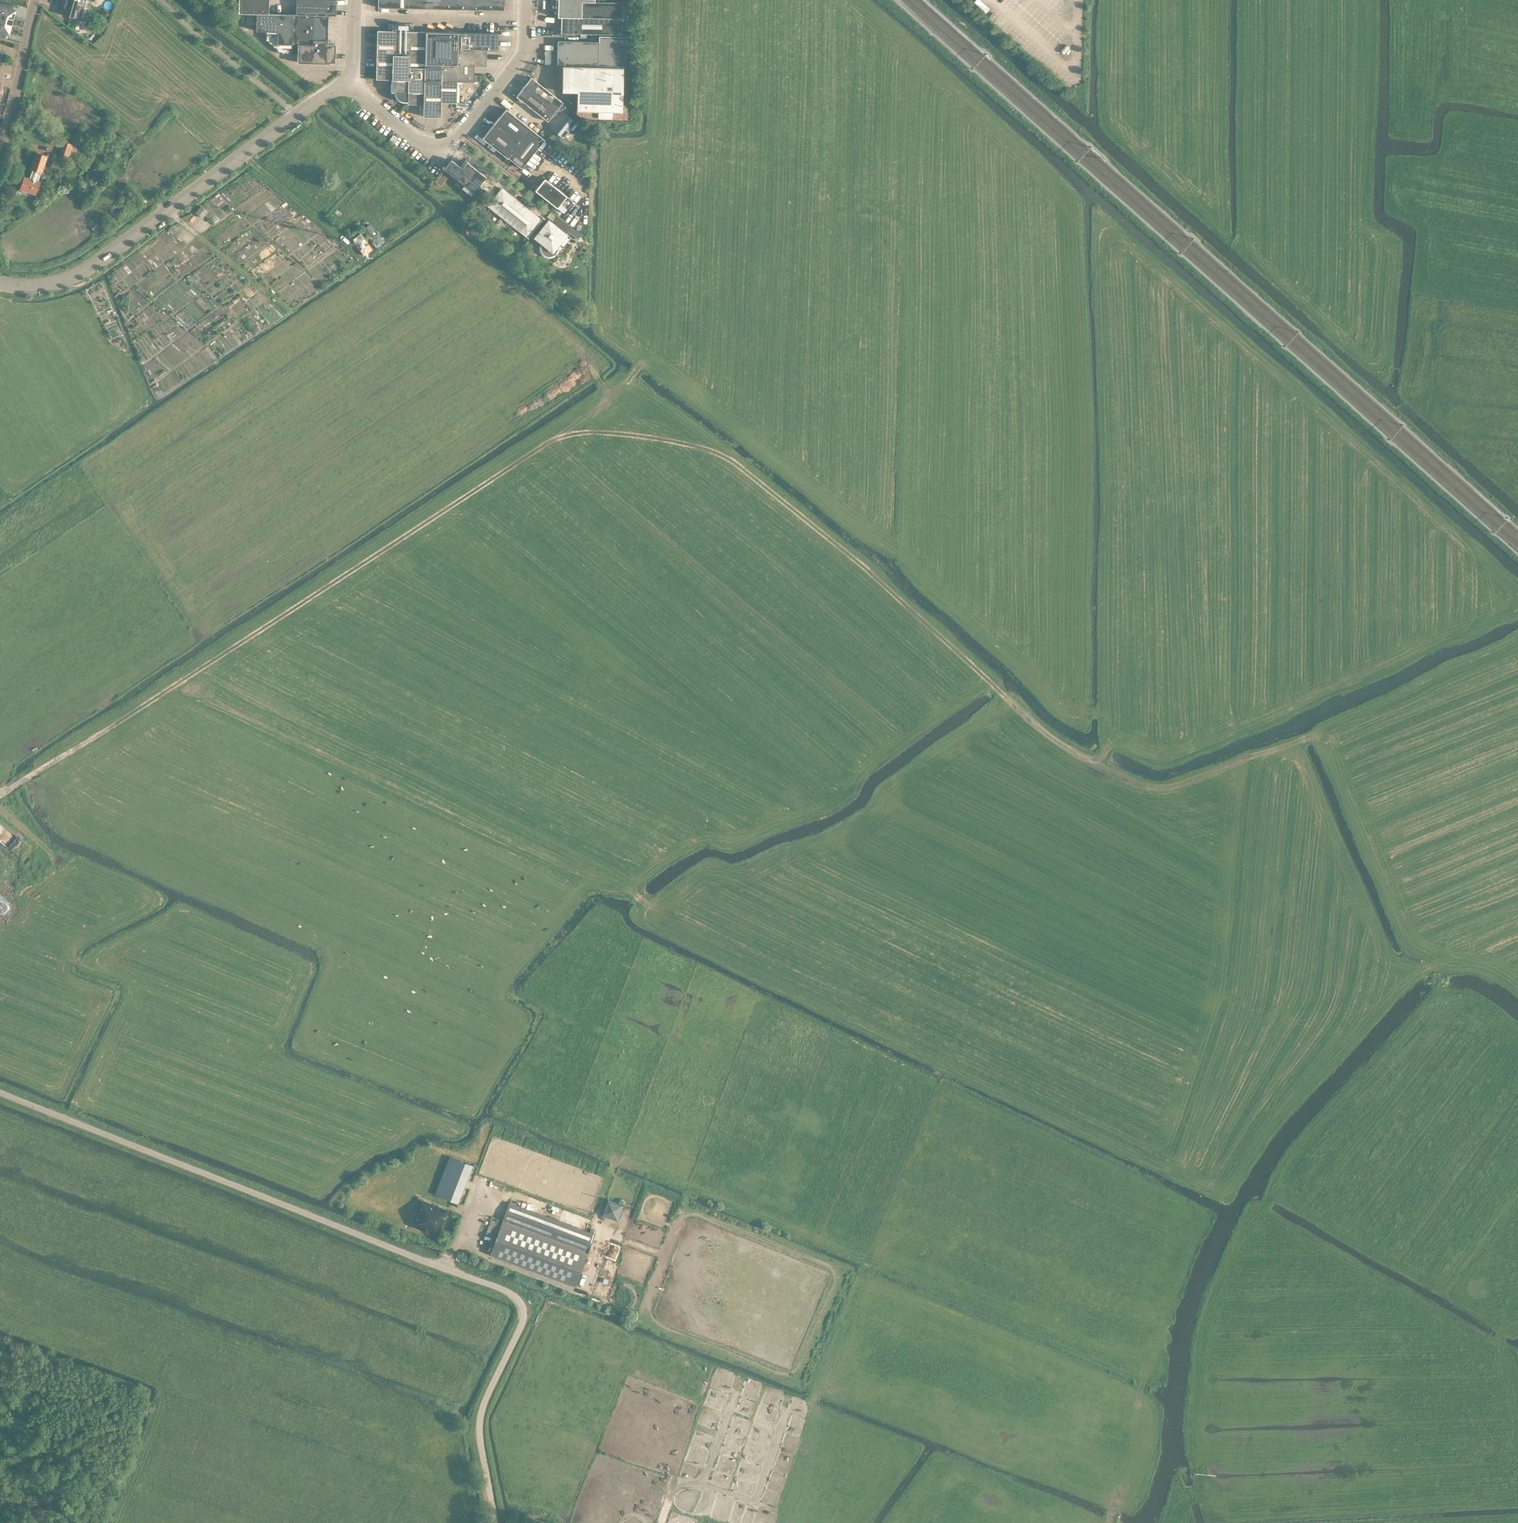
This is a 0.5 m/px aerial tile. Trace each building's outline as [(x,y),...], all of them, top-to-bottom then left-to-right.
[(13,22),(9,21),(11,16),(13,17),(15,10),(12,10),(14,4),(0,0),(0,18),(13,22)] [(61,15),(78,19),(82,4),(85,4),(86,0),(65,0),(61,15)] [(268,15),(268,0),(238,0),(238,14),(268,15)] [(305,0),(296,0),(295,15),(305,16),(305,0)] [(305,16),(315,16),(315,0),(305,0),(305,16)] [(326,0),(315,0),(315,16),(325,16),(326,0)] [(326,0),(325,16),(327,16),(335,16),(336,1),(326,0)] [(377,8),(408,8),(408,0),(377,0),(377,8)] [(408,8),(424,9),(424,0),(408,0),(408,8)] [(424,9),(440,9),(440,0),(424,0),(424,9)] [(440,9),(456,10),(456,0),(440,0),(440,9)] [(456,10),(472,10),(472,0),(456,0),(456,10)] [(472,10),(503,11),(503,0),(472,0),(472,10)] [(590,34),(621,35),(621,3),(594,2),(594,0),(558,0),(557,18),(560,18),(560,33),(590,34)] [(281,44),(280,54),(291,54),(291,16),(256,15),(256,31),(266,31),(265,39),(277,40),(277,44),(281,44)] [(291,16),(291,54),(297,54),(297,63),(328,64),(335,58),(335,45),(327,45),(327,41),(327,16),(325,16),(315,16),(305,16),(295,15),(292,15),(292,16),(291,16)] [(13,22),(0,18),(0,37),(4,38),(6,32),(8,33),(10,26),(8,26),(9,21),(13,22)] [(377,31),(375,79),(391,80),(392,31),(377,31)] [(392,31),(391,80),(391,92),(394,92),(394,94),(396,97),(398,100),(401,101),(407,102),(409,32),(392,31)] [(423,105),(425,32),(409,32),(407,102),(407,104),(423,105)] [(423,105),(422,117),(439,117),(440,103),(439,103),(440,81),(440,65),(457,65),(457,49),(457,33),(425,32),(423,105)] [(486,50),(498,51),(498,34),(457,33),(457,49),(486,50)] [(99,51),(104,34),(91,45),(99,51)] [(544,65),(597,66),(626,67),(627,37),(599,36),(599,42),(557,41),(556,51),(545,51),(544,65)] [(473,66),(485,66),(486,50),(457,49),(457,65),(473,66)] [(473,82),(473,66),(457,65),(440,65),(440,81),(456,81),(456,82),(473,82)] [(558,66),(557,91),(561,91),(561,92),(574,92),(574,109),(596,110),(595,116),(609,116),(609,110),(620,111),(621,67),(558,66)] [(530,78),(515,97),(547,122),(554,113),(559,116),(550,127),(554,131),(549,138),(563,150),(569,143),(564,138),(570,130),(572,131),(578,123),(577,122),(580,117),(572,111),(562,103),(530,78)] [(439,103),(440,103),(456,103),(456,82),(456,81),(440,81),(439,103)] [(518,144),(530,129),(505,109),(493,124),(518,144)] [(493,124),(482,139),(506,158),(518,144),(493,124)] [(521,169),(543,141),(544,140),(542,139),(530,129),(518,144),(506,158),(507,159),(507,158),(521,169)] [(58,157),(66,160),(71,145),(63,142),(58,157)] [(31,179),(24,177),(19,190),(35,195),(39,182),(37,181),(39,173),(41,173),(47,156),(35,152),(30,169),(34,171),(31,179)] [(466,162),(461,169),(449,159),(442,169),(473,193),(485,177),(466,162)] [(91,169),(86,177),(94,182),(99,173),(91,169)] [(441,174),(435,181),(440,185),(445,179),(443,177),(444,176),(441,174)] [(543,178),(534,190),(562,212),(571,200),(543,178)] [(502,191),(489,206),(527,237),(539,221),(502,191)] [(200,207),(195,213),(201,218),(206,212),(200,207)] [(541,230),(535,238),(541,243),(540,245),(540,247),(539,249),(540,251),(541,253),(542,254),(544,256),(546,256),(548,257),(550,257),(551,257),(553,256),(555,254),(556,253),(556,251),(556,249),(556,247),(555,245),(558,242),(563,246),(569,239),(564,235),(566,231),(576,238),(579,234),(570,227),(556,216),(556,217),(552,221),(550,224),(550,223),(548,222),(541,230)] [(361,234),(352,239),(356,244),(364,239),(361,234)] [(372,250),(368,245),(360,250),(363,255),(372,250)] [(434,1194),(449,1200),(458,1203),(472,1164),(449,1156),(434,1194)] [(601,1215),(617,1221),(623,1205),(607,1199),(601,1215)] [(421,1201),(411,1226),(436,1236),(438,1229),(440,1230),(447,1211),(421,1201)] [(594,1234),(586,1231),(532,1211),(525,1208),(509,1202),(501,1222),(500,1226),(495,1224),(491,1236),(496,1237),(489,1254),(532,1270),(567,1283),(575,1286),(594,1234)]
